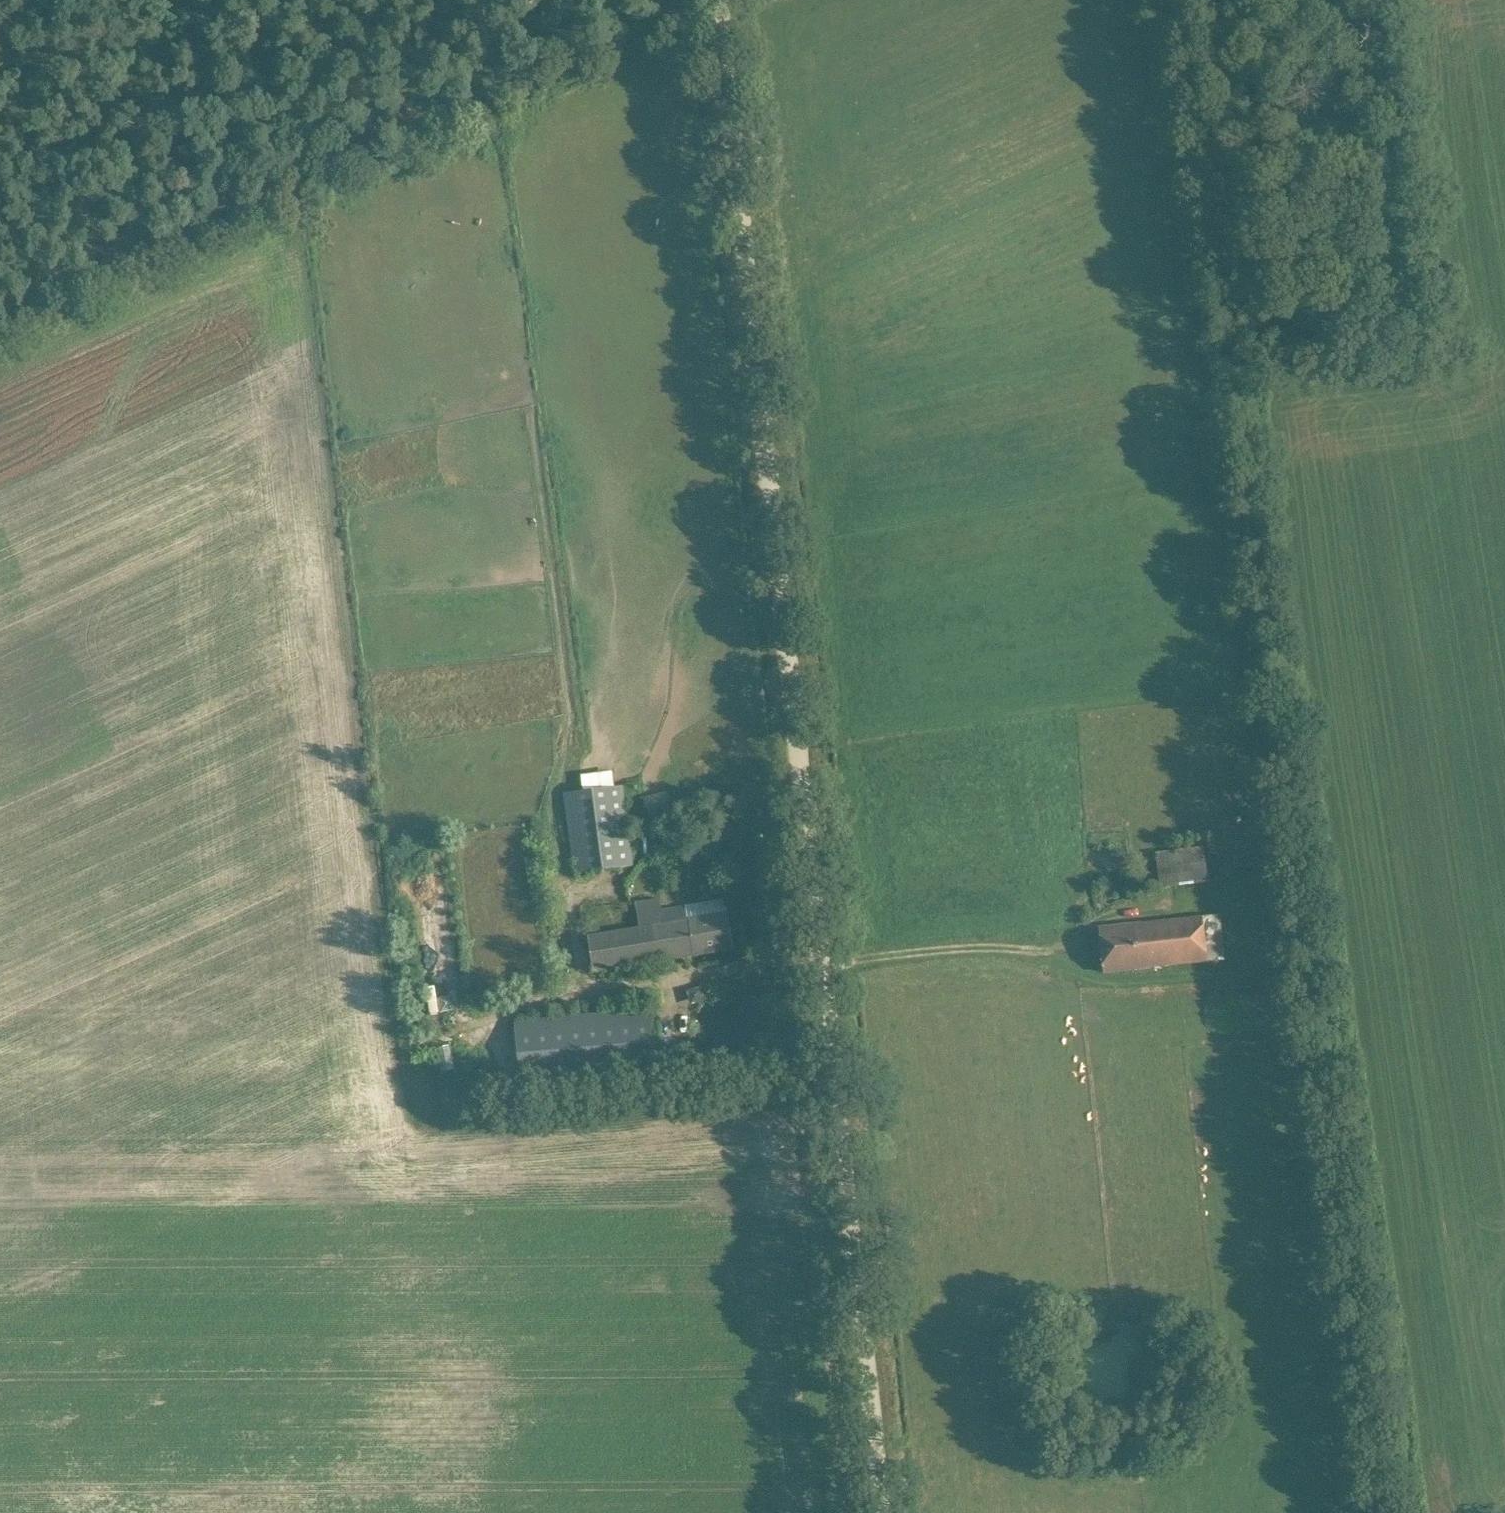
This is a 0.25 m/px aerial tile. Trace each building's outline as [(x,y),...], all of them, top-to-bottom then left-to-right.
[(622,784),(563,792),(574,873),(633,865),(622,784)] [(1207,879),(1202,846),(1155,853),(1159,886),(1207,879)] [(640,927),(588,935),(594,971),(734,948),(728,912),(686,919),(684,904),(661,908),(659,898),(635,902),(640,927)] [(1219,914),(1118,925),(1099,927),(1103,972),(1224,959),(1219,914)] [(426,985),(429,1012),(437,1011),(434,984),(426,985)] [(520,1086),(642,1075),(662,1073),(656,1008),(514,1020),(520,1086)] [(449,1044),(436,1046),(440,1070),(454,1067),(449,1044)]
